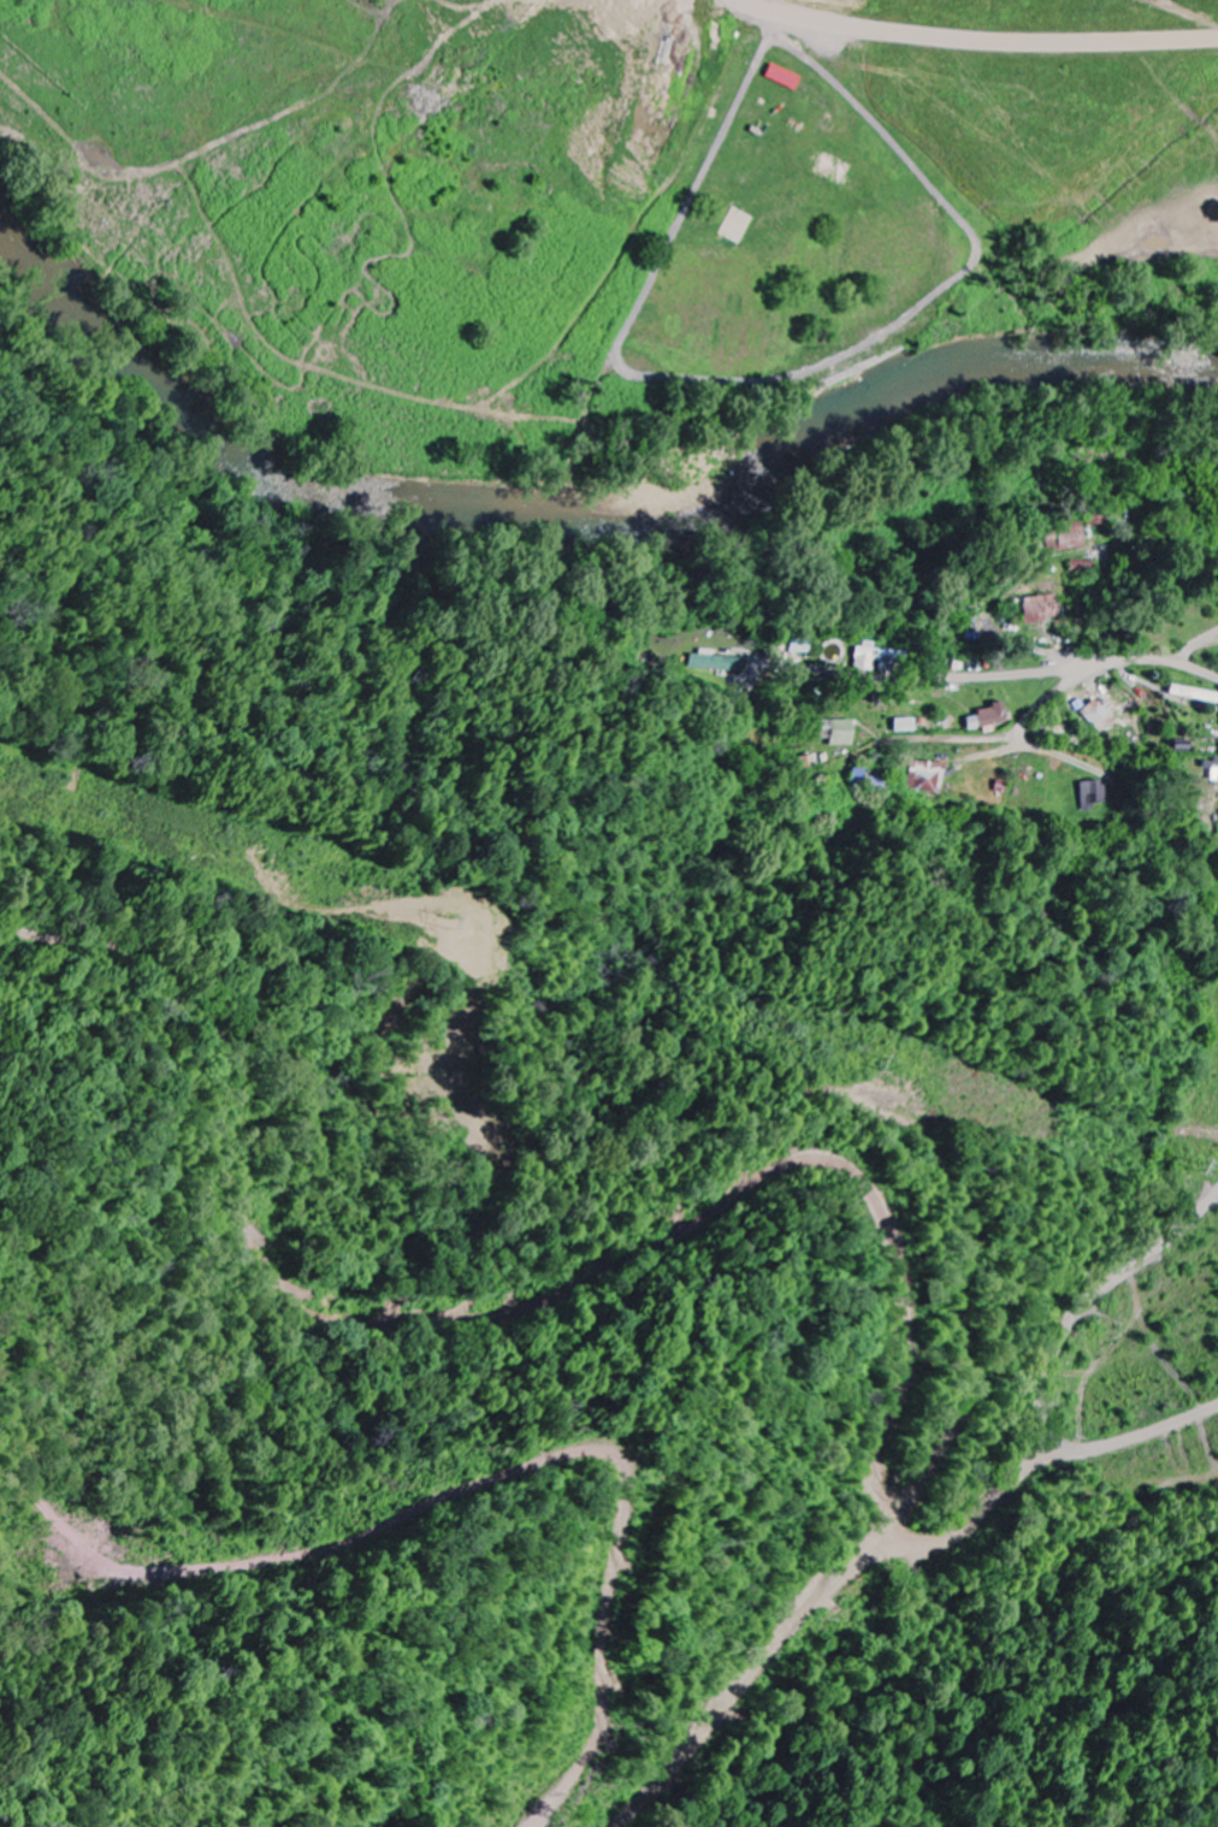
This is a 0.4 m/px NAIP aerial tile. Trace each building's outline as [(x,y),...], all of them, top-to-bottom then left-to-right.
[(798,90),(803,76),(772,65),(767,79),(798,90)] [(1046,531),(1051,553),(1088,545),(1084,523),(1046,531)] [(1072,573),(1096,573),(1097,561),(1073,561),(1072,573)] [(1058,620),(1056,595),(1024,597),(1025,622),(1058,620)] [(907,651),(873,649),(874,644),(855,643),(854,669),(876,670),(893,671),(893,661),(907,662),(907,651)] [(690,651),(689,669),(739,671),(739,658),(712,656),(712,652),(690,651)] [(1184,690),(1183,698),(1217,701),(1217,693),(1184,690)] [(1110,700),(1104,705),(1098,699),(1084,712),(1103,733),(1123,714),(1110,700)] [(999,731),(997,724),(1009,723),(1006,701),(994,703),(995,708),(980,710),(981,716),(970,717),(972,730),(987,728),(988,733),(999,731)] [(917,718),(896,719),(897,732),(917,731),(917,718)] [(855,745),(854,719),(822,720),(822,739),(831,738),(832,746),(855,745)] [(821,767),(818,754),(800,758),(802,771),(821,767)] [(946,762),(911,762),(911,792),(946,792),(946,762)] [(1084,783),(1087,810),(1100,808),(1099,804),(1109,802),(1107,780),(1084,783)]
